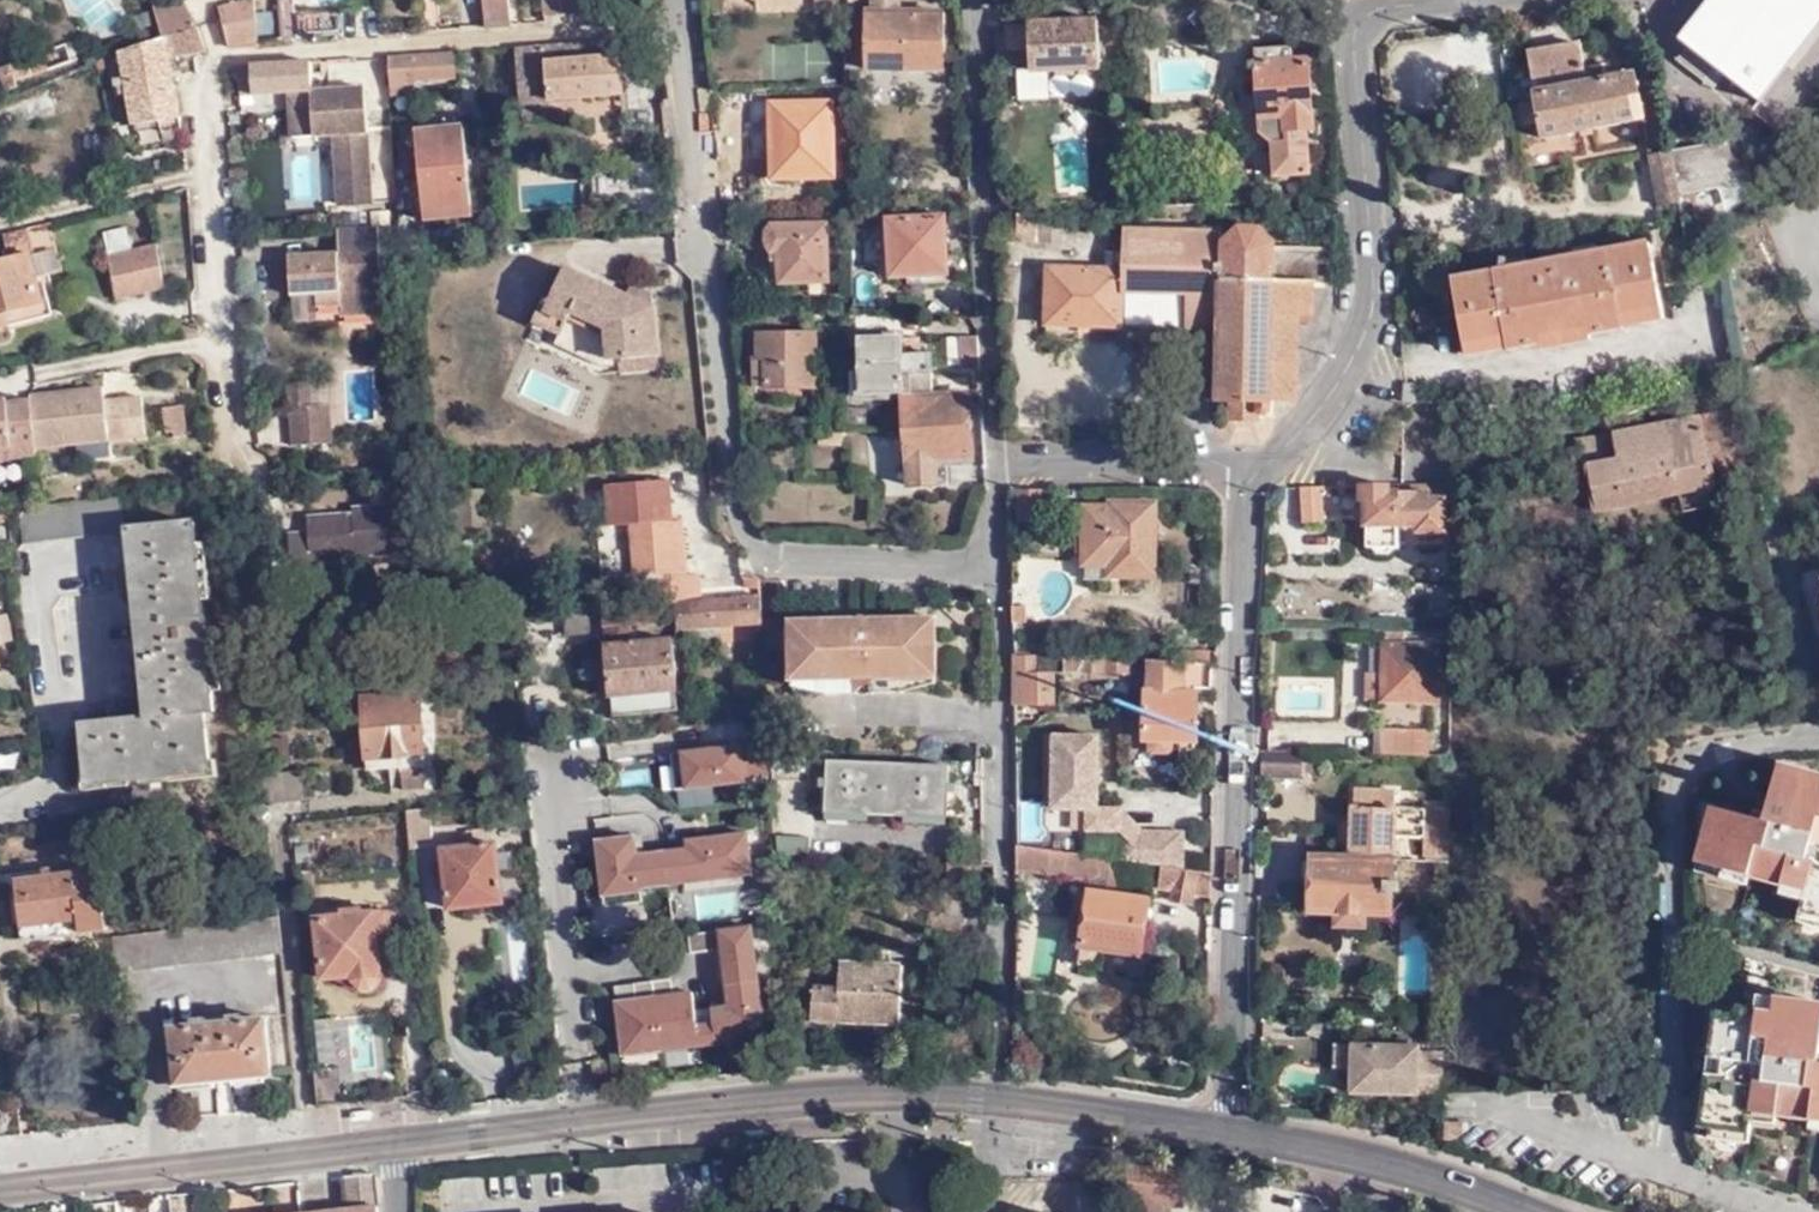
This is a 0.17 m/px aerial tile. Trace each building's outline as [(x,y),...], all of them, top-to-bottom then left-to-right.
[(221,10),(231,47),(282,42),(278,0),(221,10)] [(278,0),(282,42),(295,41),(293,17),(291,0),(281,0),(278,0)] [(513,22),(510,0),(484,0),(487,25),(513,22)] [(545,19),(582,16),(580,0),(544,0),(545,19)] [(842,10),(841,0),(816,0),(816,11),(842,10)] [(940,66),(940,8),(896,8),(896,0),(868,0),(868,9),(862,9),(862,66),(940,66)] [(1670,53),(1681,62),(1672,75),(1697,96),(1706,81),(1748,113),(1777,76),(1744,51),(1731,67),(1718,57),(1763,0),(1712,0),(1670,53)] [(1718,57),(1731,67),(1744,51),(1777,76),(1783,80),(1818,37),(1818,0),(1763,0),(1718,57)] [(164,38),(198,28),(190,5),(154,1),(164,38)] [(296,44),(346,39),(344,16),(312,19),(312,16),(293,17),(295,41),(296,44)] [(1099,21),(1067,23),(1067,31),(1058,31),(1056,24),(999,27),(999,58),(1031,56),(1033,73),(1102,69),(1099,21)] [(1067,31),(1067,23),(1056,24),(1058,31),(1067,31)] [(168,60),(205,55),(204,52),(198,28),(164,38),(168,60)] [(182,118),(168,60),(164,38),(133,49),(119,53),(126,80),(118,82),(119,88),(128,87),(136,125),(182,118)] [(618,40),(517,47),(520,102),(621,97),(618,40)] [(76,42),(69,44),(78,62),(85,60),(76,42)] [(844,74),(842,42),(766,47),(768,79),(844,74)] [(1647,118),(1637,77),(1590,86),(1580,42),(1527,51),(1544,139),(1647,118)] [(78,62),(69,44),(13,66),(19,82),(36,75),(39,77),(78,62)] [(1291,61),(1291,48),(1254,50),(1260,133),(1273,144),(1277,178),(1312,175),(1308,130),(1314,129),(1308,60),(1291,61)] [(453,53),(386,56),(388,100),(400,100),(399,85),(415,84),(415,79),(455,77),(453,53)] [(309,62),(237,66),(239,96),(288,93),(311,91),(309,62)] [(46,87),(0,103),(0,125),(13,121),(12,117),(53,104),(46,87)] [(311,91),(288,93),(289,109),(365,104),(364,89),(311,91)] [(838,181),(835,103),(772,106),(775,183),(838,181)] [(365,104),(289,109),(291,138),(334,136),(336,176),(369,174),(365,104)] [(473,213),(465,126),(419,130),(426,217),(473,213)] [(187,146),(184,128),(164,132),(168,150),(187,146)] [(1685,150),(1693,195),(1748,186),(1740,141),(1685,150)] [(1679,198),(1693,195),(1685,150),(1650,156),(1659,206),(1679,204),(1679,198)] [(370,202),(369,174),(336,176),(337,204),(370,202)] [(950,217),(893,217),(894,278),(912,277),(912,283),(951,283),(950,217)] [(1181,329),(1218,331),(1218,325),(1199,323),(1191,318),(1188,313),(1187,305),(1190,298),(1196,292),(1201,290),(1219,290),(1222,240),(1223,229),(1121,225),(1119,269),(1048,267),(1046,325),(1120,326),(1120,293),(1182,296),(1181,329)] [(1218,331),(1216,397),(1215,402),(1231,404),(1230,423),(1260,424),(1262,418),(1269,418),(1272,412),(1274,402),(1298,403),(1300,321),(1310,322),(1310,316),(1313,315),(1313,283),(1327,282),(1328,252),(1278,251),(1278,243),(1261,226),(1239,225),(1222,240),(1219,290),(1201,290),(1196,292),(1190,298),(1187,305),(1188,313),(1191,318),(1199,323),(1218,325),(1218,331)] [(383,314),(379,228),(338,230),(339,243),(355,243),(355,253),(339,254),(290,256),(292,294),(316,293),(316,306),(341,305),(342,316),(383,314)] [(830,280),(829,228),(776,230),(771,238),(776,260),(776,267),(769,267),(769,281),(830,280)] [(29,232),(5,238),(11,259),(32,254),(35,254),(34,250),(29,232)] [(411,250),(438,247),(437,236),(409,238),(411,250)] [(339,243),(339,254),(355,253),(355,243),(339,243)] [(167,288),(156,244),(107,255),(117,300),(167,288)] [(1649,247),(1597,257),(1597,260),(1577,264),(1576,261),(1526,270),(1529,287),(1509,291),(1506,274),(1453,283),(1467,357),(1509,349),(1510,353),(1624,331),(1624,328),(1663,321),(1649,247)] [(1597,260),(1597,257),(1595,250),(1576,254),(1576,261),(1577,264),(1597,260)] [(0,262),(0,328),(9,326),(6,312),(44,303),(32,254),(11,259),(0,262)] [(605,365),(617,365),(616,357),(655,354),(652,305),(629,293),(565,263),(550,295),(545,292),(533,316),(560,330),(554,341),(605,365)] [(1504,266),(1506,274),(1509,291),(1529,287),(1526,270),(1524,263),(1504,266)] [(633,284),(629,293),(652,305),(653,294),(633,284)] [(6,312),(9,326),(52,315),(49,302),(44,303),(6,312)] [(905,397),(905,403),(937,400),(932,358),(900,360),(897,337),(860,339),(864,400),(905,397)] [(817,389),(818,339),(762,338),(762,352),(756,352),(756,387),(817,389)] [(975,378),(972,340),(947,341),(950,380),(975,378)] [(616,357),(617,365),(618,369),(657,367),(655,354),(616,357)] [(289,406),(310,406),(309,381),(288,382),(289,406)] [(1402,404),(1415,404),(1415,386),(1401,385),(1402,404)] [(104,386),(30,394),(35,449),(146,436),(142,396),(105,399),(104,386)] [(937,400),(905,403),(908,435),(914,492),(951,488),(949,460),(976,457),(972,396),(937,400)] [(9,447),(6,401),(5,397),(0,397),(0,447),(9,447)] [(10,460),(32,459),(30,399),(6,401),(9,447),(10,460)] [(186,434),(182,403),(162,404),(166,432),(174,431),(175,435),(186,434)] [(329,405),(310,406),(289,406),(290,445),(331,443),(329,405)] [(1714,466),(1752,459),(1742,406),(1572,437),(1577,466),(1588,464),(1595,507),(1682,491),(1685,509),(1720,503),(1714,466)] [(842,448),(843,434),(821,433),(820,447),(842,448)] [(10,460),(9,447),(0,447),(0,460),(10,460)] [(671,596),(671,602),(675,602),(676,616),(677,629),(752,623),(749,597),(749,595),(703,599),(701,572),(688,573),(687,560),(683,519),(673,520),(671,500),(669,476),(606,481),(610,525),(634,523),(639,580),(650,579),(669,578),(671,596)] [(1446,502),(1457,502),(1457,484),(1360,483),(1359,504),(1366,504),(1366,526),(1371,526),(1371,545),(1397,545),(1398,525),(1419,525),(1419,532),(1446,532),(1446,502)] [(492,535),(490,486),(453,487),(454,536),(492,535)] [(1298,495),(1298,522),(1320,522),(1320,486),(1298,486),(1298,495)] [(1042,487),(1017,487),(1018,523),(1041,522),(1042,487)] [(1282,495),(1282,522),(1298,522),(1298,495),(1282,495)] [(32,508),(18,509),(22,540),(121,529),(117,497),(32,508)] [(683,519),(681,498),(671,500),(673,520),(683,519)] [(1161,501),(1108,501),(1108,506),(1085,506),(1085,567),(1110,567),(1110,577),(1160,577),(1161,501)] [(390,532),(405,531),(403,504),(351,507),(351,513),(314,517),(315,527),(305,527),(305,534),(287,535),(289,574),(310,573),(309,558),(355,555),(391,553),(391,537),(390,532)] [(315,527),(314,517),(305,518),(305,527),(315,527)] [(210,707),(191,523),(125,530),(144,713),(80,720),(87,784),(109,782),(110,787),(192,779),(191,772),(211,770),(205,708),(210,707)] [(356,569),(355,555),(309,558),(310,573),(356,569)] [(701,572),(700,558),(687,560),(688,573),(701,572)] [(669,578),(650,579),(651,597),(671,596),(669,578)] [(757,588),(757,580),(747,579),(748,587),(757,588)] [(666,605),(667,617),(676,616),(675,602),(671,602),(602,609),(602,611),(662,605),(666,605)] [(602,611),(604,622),(667,617),(666,605),(662,605),(602,611)] [(15,635),(9,614),(0,615),(0,639),(15,635)] [(821,626),(821,620),(785,620),(786,697),(931,695),(930,618),(895,618),(895,625),(821,626)] [(604,628),(612,716),(676,710),(675,691),(677,691),(672,638),(632,642),(630,626),(604,628)] [(1443,644),(1385,643),(1384,671),(1371,671),(1370,698),(1441,700),(1443,644)] [(1014,653),(1013,706),(1055,707),(1056,654),(1014,653)] [(1131,657),(1067,654),(1066,672),(1130,675),(1131,657)] [(1199,687),(1216,688),(1217,662),(1150,659),(1149,690),(1146,690),(1144,739),(1147,739),(1147,750),(1153,757),(1171,757),(1174,753),(1175,738),(1197,739),(1199,687)] [(426,785),(417,689),(358,695),(365,767),(389,764),(391,789),(426,785)] [(1380,726),(1379,752),(1452,754),(1452,728),(1380,726)] [(1090,804),(1089,732),(1045,732),(1045,804),(1082,804),(1082,828),(1116,828),(1116,804),(1090,804)] [(767,775),(764,745),(764,742),(666,757),(672,793),(741,783),(741,779),(767,775)] [(1261,775),(1303,776),(1303,773),(1304,751),(1269,751),(1261,750),(1261,775)] [(1303,773),(1320,773),(1320,751),(1305,751),(1304,751),(1303,773)] [(948,768),(827,760),(826,786),(820,786),(818,809),(951,818),(952,794),(947,794),(948,768)] [(1780,766),(1764,823),(1715,810),(1701,862),(1809,891),(1803,913),(1818,917),(1818,777),(1780,766)] [(263,778),(260,779),(261,810),(281,808),(279,778),(263,778)] [(1359,856),(1395,857),(1450,860),(1450,852),(1450,817),(1451,808),(1396,806),(1396,788),(1356,786),(1352,856),(1359,856)] [(1139,866),(1140,829),(1116,804),(1116,828),(1116,861),(1125,863),(1139,866)] [(433,807),(406,810),(410,849),(436,846),(433,807)] [(1181,868),(1182,830),(1140,829),(1139,866),(1161,865),(1181,868)] [(1332,833),(1307,832),(1306,853),(1315,854),(1331,854),(1332,833)] [(463,837),(463,844),(485,842),(484,834),(463,837)] [(662,856),(667,888),(750,875),(744,835),(685,844),(686,852),(662,856)] [(773,836),(775,853),(807,855),(808,837),(773,836)] [(485,842),(463,844),(439,847),(441,863),(432,864),(435,887),(444,886),(446,906),(500,901),(496,867),(509,866),(507,853),(495,854),(493,841),(485,842)] [(667,888),(662,856),(635,860),(632,841),(594,847),(604,913),(642,907),(640,892),(667,888)] [(1116,861),(1023,847),(1020,871),(1093,882),(1087,923),(1076,922),(1073,938),(1084,940),(1080,964),(1102,968),(1104,951),(1141,956),(1149,905),(1119,900),(1125,863),(1116,861)] [(1352,856),(1334,855),(1315,854),(1312,908),(1342,908),(1341,921),(1368,922),(1369,909),(1392,909),(1393,887),(1402,887),(1403,880),(1394,879),(1395,857),(1359,856),(1352,856)] [(1199,892),(1212,893),(1214,871),(1181,868),(1161,865),(1159,887),(1172,888),(1171,895),(1176,895),(1175,903),(1193,905),(1194,898),(1198,899),(1199,892)] [(107,931),(99,870),(35,879),(34,871),(21,872),(21,883),(15,884),(23,942),(30,942),(30,952),(77,946),(76,934),(107,931)] [(393,957),(389,913),(362,915),(362,910),(344,911),(344,916),(314,919),(319,980),(349,976),(349,982),(357,989),(371,988),(379,980),(377,958),(393,957)] [(512,921),(515,974),(529,974),(526,920),(512,921)] [(722,952),(727,988),(759,983),(751,929),(688,938),(691,957),(722,952)] [(813,999),(808,999),(808,1028),(839,1028),(839,1021),(902,1021),(902,966),(839,966),(839,984),(833,984),(833,990),(813,990),(813,999)] [(673,983),(653,986),(664,1055),(718,1047),(713,1012),(697,1014),(694,996),(675,999),(673,983)] [(730,1009),(713,1012),(718,1047),(768,1039),(759,983),(727,988),(730,1009)] [(618,1007),(626,1060),(664,1055),(653,986),(635,989),(637,1004),(618,1007)] [(635,989),(615,991),(618,1007),(637,1004),(635,989)] [(1780,996),(1776,1010),(1743,1004),(1741,1012),(1718,1010),(1712,1055),(1727,1057),(1725,1073),(1711,1071),(1703,1124),(1754,1132),(1757,1108),(1818,1118),(1818,1000),(1780,996)] [(346,1016),(349,1069),(395,1067),(392,1013),(346,1016)] [(270,1074),(263,1016),(169,1026),(174,1084),(270,1074)] [(1335,1066),(1354,1066),(1353,1043),(1335,1044),(1335,1066)] [(1353,1043),(1354,1066),(1354,1092),(1444,1095),(1445,1053),(1420,1053),(1420,1045),(1411,1045),(1400,1045),(1353,1043)] [(313,1069),(316,1105),(339,1103),(335,1068),(313,1069)] [(922,1130),(921,1120),(911,1121),(912,1131),(922,1130)] [(344,1177),(347,1207),(290,1211),(375,1211),(372,1174),(344,1177)] [(190,1192),(165,1195),(167,1211),(191,1211),(190,1192)]
